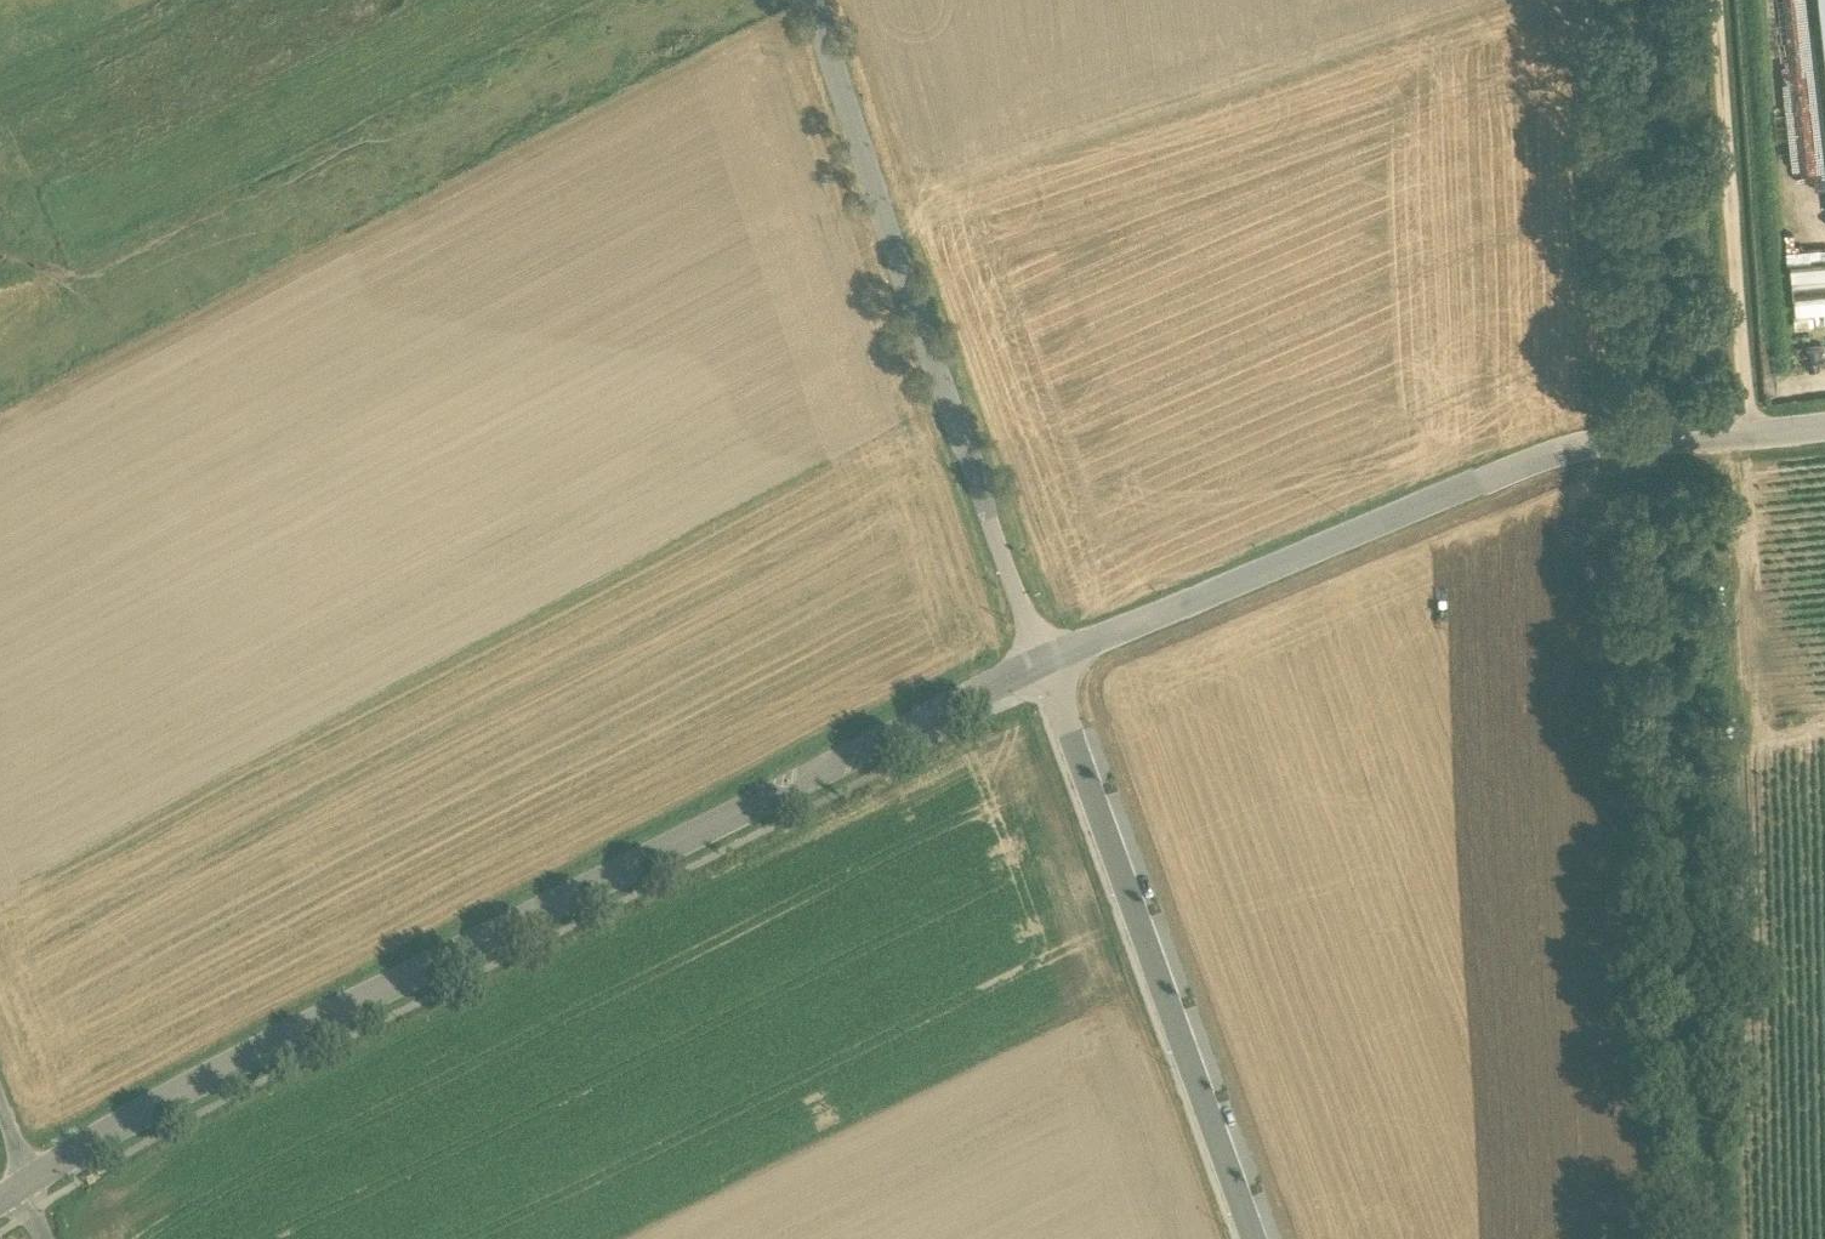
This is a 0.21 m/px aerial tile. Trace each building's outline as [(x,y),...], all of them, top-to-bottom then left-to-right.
[(1795,294),(1795,335),(1824,335),(1824,294),(1795,294)]
